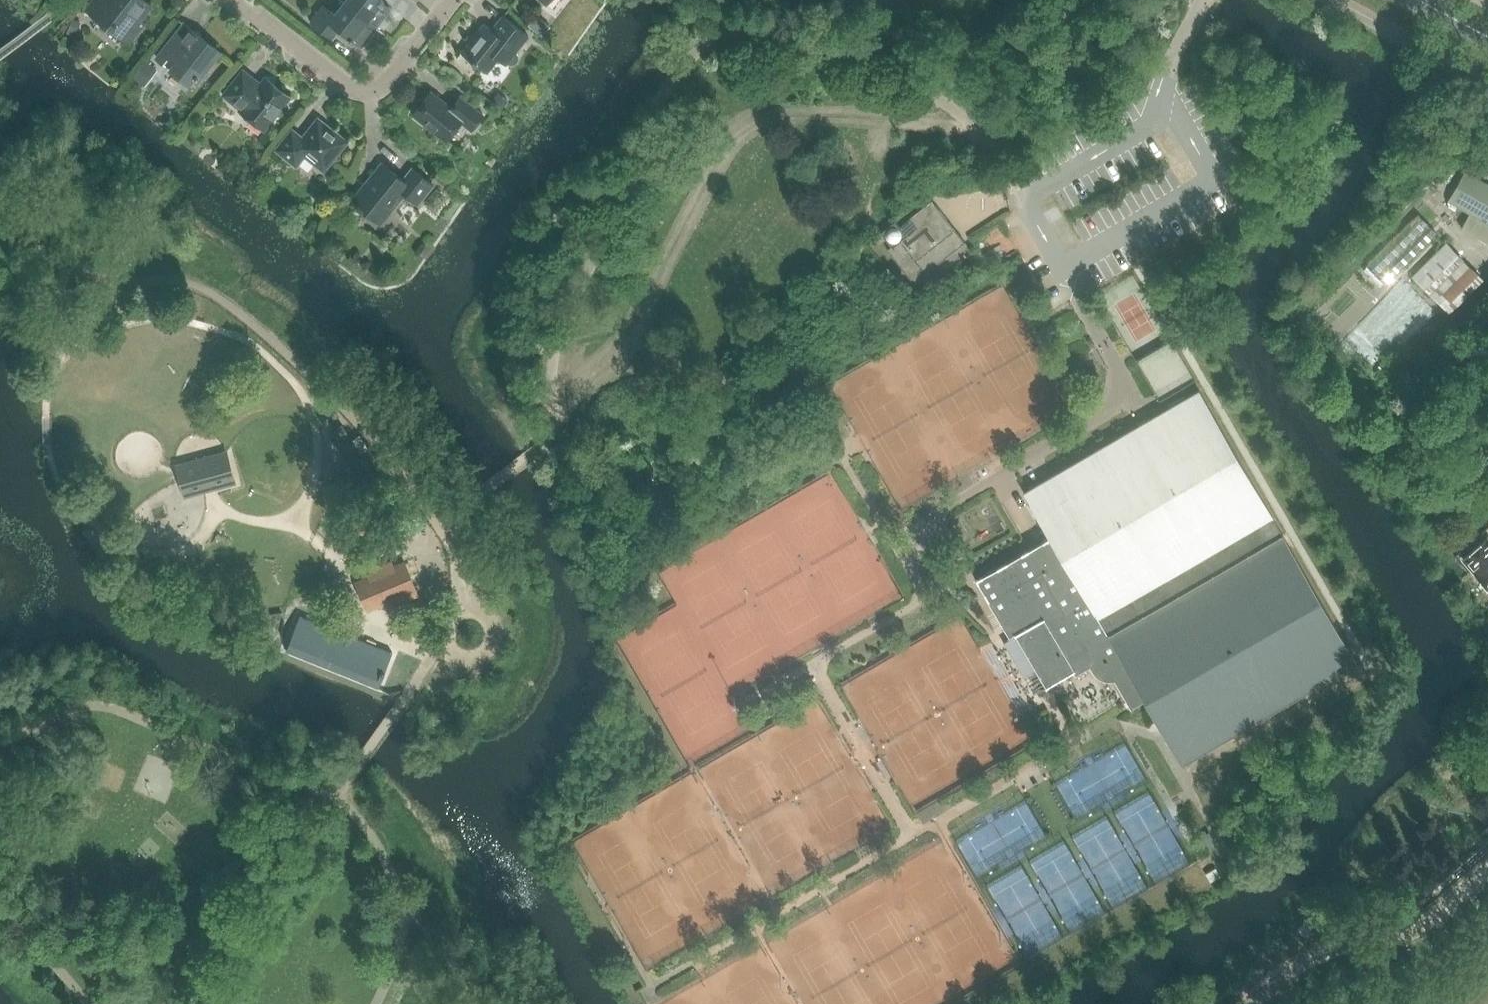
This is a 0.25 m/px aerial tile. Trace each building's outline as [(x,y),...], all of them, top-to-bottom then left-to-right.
[(132,37),(154,9),(142,0),(98,0),(93,6),(132,37)] [(346,5),(376,29),(391,11),(377,0),(350,0),(346,5)] [(376,29),(346,5),(337,16),(326,8),(312,25),(333,41),(340,31),(361,48),(376,29)] [(539,14),(530,25),(540,34),(550,22),(539,14)] [(504,18),(493,33),(486,27),(463,55),(488,76),(499,62),(506,67),(530,38),(504,18)] [(72,19),(67,33),(75,36),(80,22),(72,19)] [(176,70),(176,75),(187,84),(193,83),(196,80),(199,82),(221,54),(187,27),(165,55),(179,66),(176,70)] [(146,62),(134,77),(142,83),(154,68),(146,62)] [(225,97),(243,111),(241,113),(267,133),(293,100),(267,80),(261,86),(244,73),(225,97)] [(461,99),(453,110),(432,94),(414,117),(448,143),(463,124),(473,133),(485,118),(461,99)] [(499,94),(493,101),(502,108),(508,101),(499,94)] [(348,145),(319,122),(304,141),(293,133),(278,152),(299,168),(307,158),(326,174),(348,145)] [(414,171),(405,183),(384,166),(354,203),(379,223),(391,209),(394,211),(406,196),(420,207),(435,188),(414,171)] [(256,172),(254,174),(255,178),(257,180),(261,180),(263,177),(262,174),(260,171),(256,172)] [(1487,224),(1487,185),(1464,171),(1447,201),(1469,213),(1487,224)] [(895,246),(891,249),(918,282),(969,240),(935,199),(913,217),(914,218),(904,226),(899,220),(884,232),(895,246)] [(1461,228),(1487,243),(1487,224),(1469,213),(1461,228)] [(1446,242),(1411,276),(1448,314),(1483,280),(1446,242)] [(1157,723),(1182,765),(1357,663),(1274,516),(1201,390),(1152,419),(1138,427),(1026,492),(1051,535),(975,579),(992,608),(1000,623),(1001,624),(1012,617),(1020,631),(1014,635),(1046,688),(1091,661),(1093,665),(1096,670),(1100,674),(1105,676),(1111,677),(1116,675),(1134,707),(1144,701),(1157,723)] [(337,428),(330,433),(349,461),(350,460),(361,453),(360,453),(341,425),(337,428)] [(226,453),(177,466),(181,480),(185,495),(205,490),(215,487),(234,482),(226,453)] [(1471,560),(1487,585),(1487,549),(1471,560)] [(355,580),(366,609),(388,601),(390,604),(417,593),(403,560),(355,580)] [(305,623),(293,652),(378,687),(392,652),(352,636),(350,642),(305,623)]
